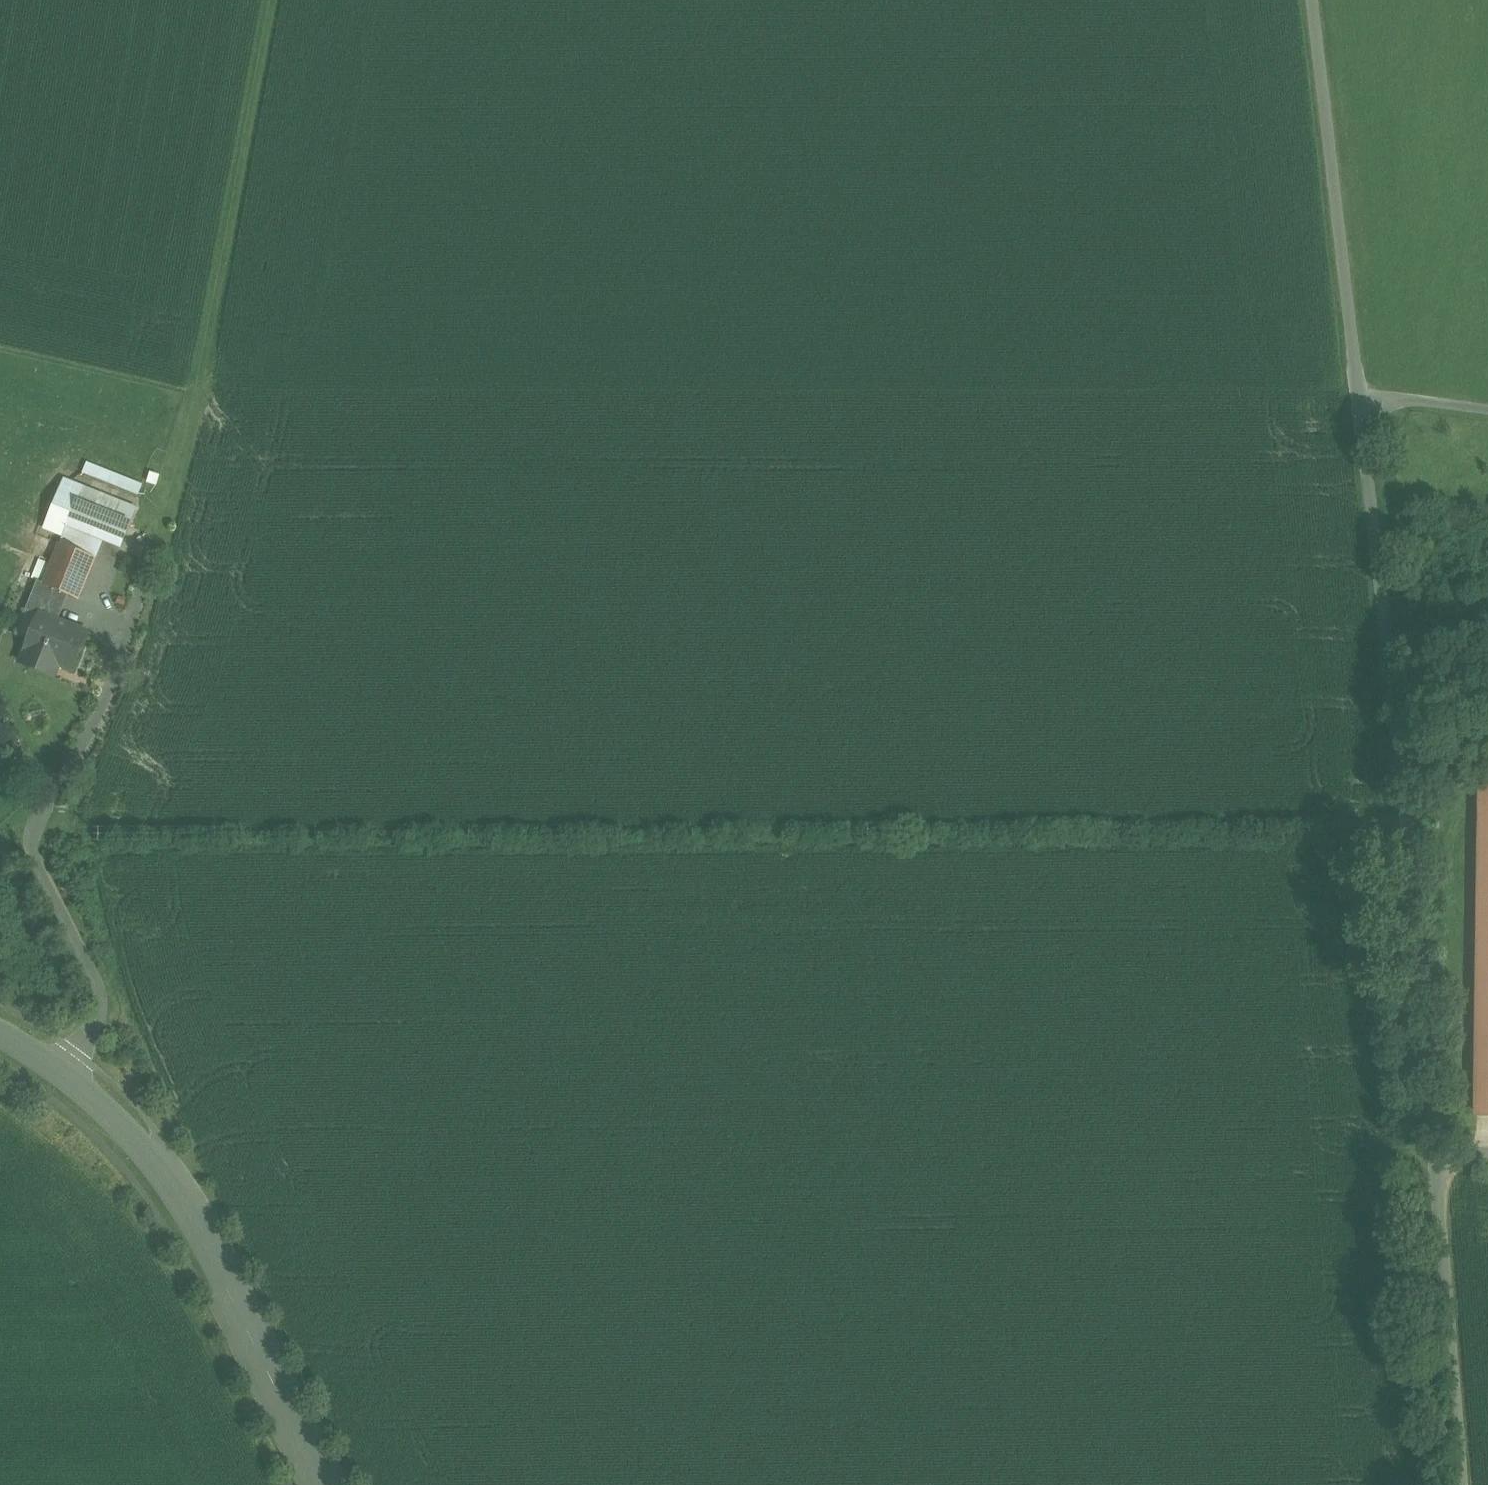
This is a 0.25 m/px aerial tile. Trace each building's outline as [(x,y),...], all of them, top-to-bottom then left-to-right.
[(135,500),(141,480),(87,464),(81,484),(135,500)] [(142,529),(104,515),(90,552),(128,566),(142,529)] [(57,613),(50,610),(44,626),(56,630),(62,615),(87,624),(111,560),(80,549),(57,613)] [(80,686),(95,646),(57,632),(42,672),(80,686)] [(1475,1121),(1487,1121),(1487,798),(1474,798),(1475,1121)]
